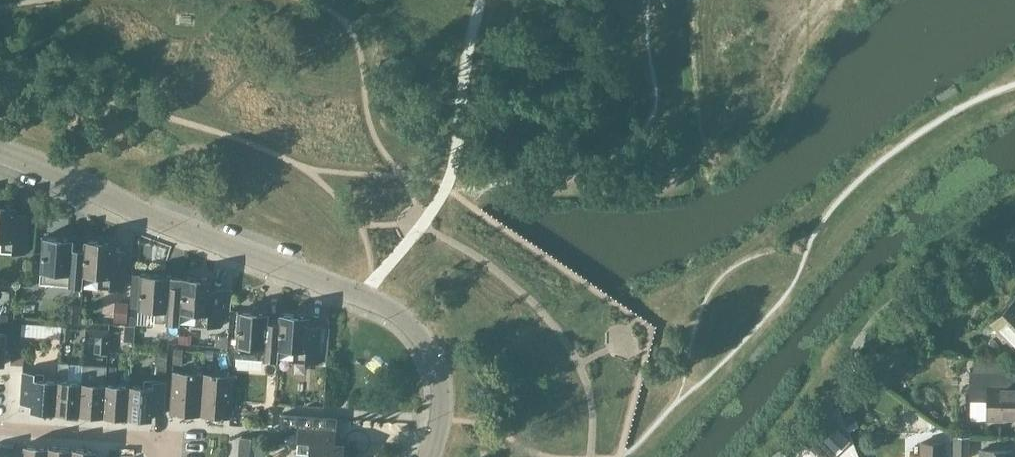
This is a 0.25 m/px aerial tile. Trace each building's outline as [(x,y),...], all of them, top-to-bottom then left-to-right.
[(2,238),(1,250),(26,252),(29,215),(16,215),(17,205),(0,204),(0,238),(2,238)] [(44,236),(41,283),(83,285),(84,273),(83,273),(85,248),(73,247),(74,242),(74,238),(44,236)] [(85,239),(84,243),(85,243),(85,248),(83,273),(84,273),(99,274),(99,287),(124,288),(127,251),(114,250),(115,241),(85,239)] [(133,273),(130,307),(139,308),(141,274),(133,273)] [(141,274),(139,308),(156,309),(155,321),(180,323),(181,311),(183,281),(172,280),(172,275),(141,273),(141,274)] [(183,276),(183,281),(181,311),(197,312),(196,324),(222,326),(225,288),(213,287),(213,278),(183,276)] [(115,300),(114,321),(128,322),(129,301),(115,300)] [(992,322),(1014,345),(1014,300),(992,322)] [(65,303),(64,320),(80,321),(81,304),(65,303)] [(1,305),(1,314),(8,314),(9,305),(1,305)] [(239,310),(236,355),(277,358),(278,346),(280,321),(268,320),(268,317),(269,312),(239,310)] [(280,313),(280,318),(280,321),(278,346),(294,347),(293,360),(319,362),(322,325),(309,324),(310,315),(280,313)] [(5,364),(8,314),(1,314),(0,314),(0,363),(5,364)] [(124,325),(124,336),(133,336),(134,326),(124,325)] [(71,326),(70,338),(79,338),(79,327),(71,326)] [(91,327),(90,341),(95,341),(94,353),(108,354),(110,328),(91,327)] [(191,334),(179,333),(178,341),(191,342),(191,334)] [(216,334),(215,345),(228,346),(228,335),(216,334)] [(174,347),(173,362),(183,363),(184,349),(184,348),(174,347)] [(205,351),(205,356),(214,356),(214,348),(209,347),(205,347),(205,349),(205,351)] [(156,351),(155,366),(167,367),(168,352),(156,351)] [(23,356),(12,356),(11,364),(23,364),(23,356)] [(58,380),(56,411),(81,412),(83,382),(69,381),(70,363),(60,362),(58,380)] [(84,364),(83,382),(81,412),(105,414),(108,366),(84,364)] [(108,366),(105,414),(129,416),(131,385),(117,384),(118,367),(108,366)] [(200,414),(203,371),(173,369),(170,411),(200,414)] [(56,411),(58,380),(44,379),(44,372),(23,371),(21,401),(32,402),(32,409),(56,411)] [(234,374),(203,371),(200,414),(231,416),(234,374)] [(1014,416),(1014,388),(1005,387),(1006,371),(969,371),(969,400),(988,400),(988,419),(1004,419),(1004,415),(1014,416)] [(131,385),(129,416),(153,417),(153,410),(164,411),(166,381),(167,380),(144,379),(143,386),(131,385)] [(345,442),(335,441),(337,417),(283,413),(281,433),(299,434),(297,452),(310,452),(309,456),(344,456),(345,442)] [(819,456),(832,456),(850,440),(830,420),(806,443),(819,456)] [(352,421),(352,431),(383,431),(383,421),(352,421)] [(954,456),(969,456),(969,435),(954,435),(954,456)] [(238,456),(256,456),(257,454),(258,437),(240,436),(238,456)] [(945,442),(921,442),(921,456),(945,456),(945,442)] [(24,456),(25,456),(48,456),(49,446),(25,444),(24,456)] [(48,456),(72,456),(73,447),(49,446),(48,456)] [(72,456),(97,456),(97,449),(73,447),(72,456)]
